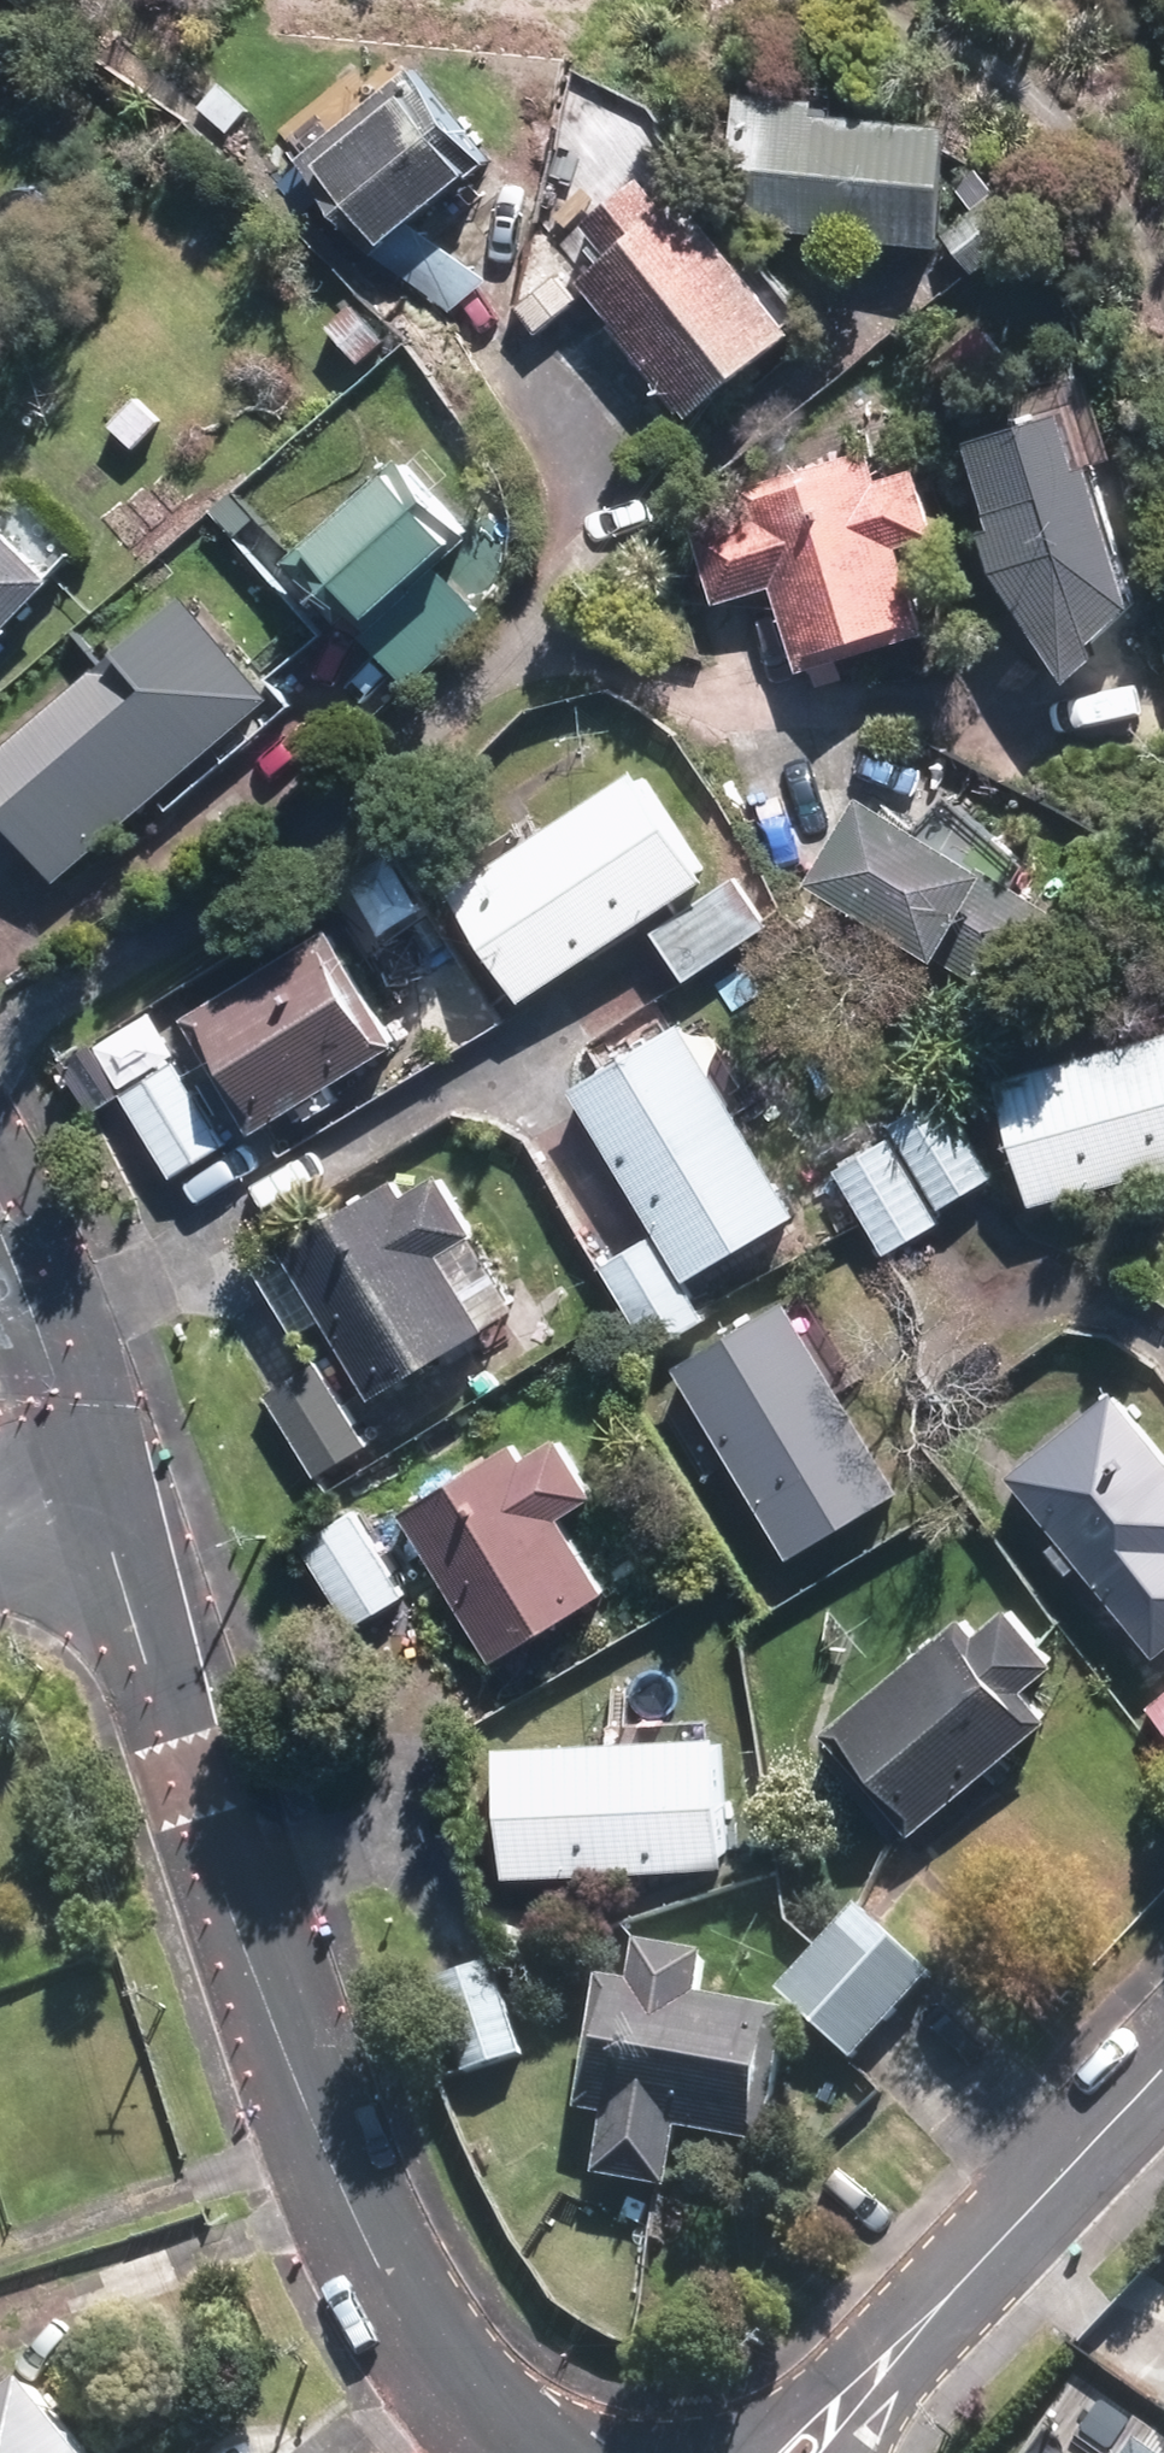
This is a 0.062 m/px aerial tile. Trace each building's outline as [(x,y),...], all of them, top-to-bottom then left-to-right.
[(378,251),(382,248),(419,218),(495,157),(417,60),(300,154),(378,251)] [(726,222),(944,242),(956,121),(821,108),(822,96),(739,88),(726,222)] [(675,203),(648,172),(589,221),(616,252),(584,279),(618,319),(613,324),(694,419),(805,325),(690,190),(675,203)] [(948,228),(977,268),(1035,222),(1004,183),(948,228)] [(493,275),(419,218),(382,248),(453,305),(493,275)] [(539,326),(581,294),(562,269),(519,301),(539,326)] [(359,299),(331,320),(366,364),(393,343),(359,299)] [(137,445),(166,417),(141,392),(112,420),(137,445)] [(976,535),(989,578),(1060,683),(1087,663),(1083,645),(1125,609),(1069,412),(960,444),(987,532),(976,535)] [(891,471),(883,442),(750,481),(758,510),(697,528),(719,602),(781,583),(805,667),(938,628),(913,545),(951,534),(929,460),(891,471)] [(359,606),(375,624),(448,562),(481,533),(410,450),(287,555),(343,620),(359,606)] [(0,513),(0,639),(62,574),(0,513)] [(491,612),(448,562),(375,624),(366,631),(409,682),(491,612)] [(280,690),(193,586),(0,748),(0,800),(62,873),(280,690)] [(720,876),(646,763),(455,886),(528,1001),(720,876)] [(1046,913),(857,792),(800,884),(988,1003),(1046,913)] [(744,871),(657,927),(689,976),(776,922),(744,871)] [(336,923),(186,1013),(255,1128),(406,1038),(336,923)] [(577,1086),(691,1277),(803,1211),(689,1018),(577,1086)] [(1003,1072),(1038,1201),(1163,1167),(1163,1028),(1003,1072)] [(173,1070),(126,1099),(179,1182),(225,1153),(173,1070)] [(892,1120),(945,1206),(994,1176),(941,1090),(892,1120)] [(943,1217),(893,1134),(839,1166),(889,1248),(943,1217)] [(325,1315),(375,1398),(530,1306),(441,1157),(266,1260),(305,1327),(325,1315)] [(795,1553),(909,1486),(795,1293),(681,1361),(795,1553)] [(271,1394),(325,1474),(370,1442),(316,1365),(271,1394)] [(1017,1472),(1163,1651),(1163,1441),(1121,1388),(1017,1472)] [(408,1507),(502,1664),(617,1595),(522,1438),(408,1507)] [(305,1538),(357,1622),(409,1591),(359,1506),(305,1538)] [(1067,1658),(1019,1600),(986,1628),(972,1611),(830,1727),(916,1832),(1058,1716),(1033,1686),(1067,1658)] [(1153,1702),(1163,1715),(1163,1694),(1153,1702)] [(732,1738),(504,1748),(510,1876),(737,1866),(732,1738)] [(860,1906),(783,1988),(854,2054),(931,1971),(860,1906)] [(713,1996),(719,1959),(648,1945),(640,1982),(608,1976),(585,2111),(610,2117),(599,2176),(675,2189),(686,2129),(775,2145),(798,2010),(713,1996)] [(526,2051),(494,1958),(429,1980),(461,2073),(526,2051)] [(99,2452),(38,2376),(4,2404),(0,2400),(0,2452),(97,2452),(99,2452)] [(1146,2440),(1137,2452),(1163,2452),(1146,2440)]
